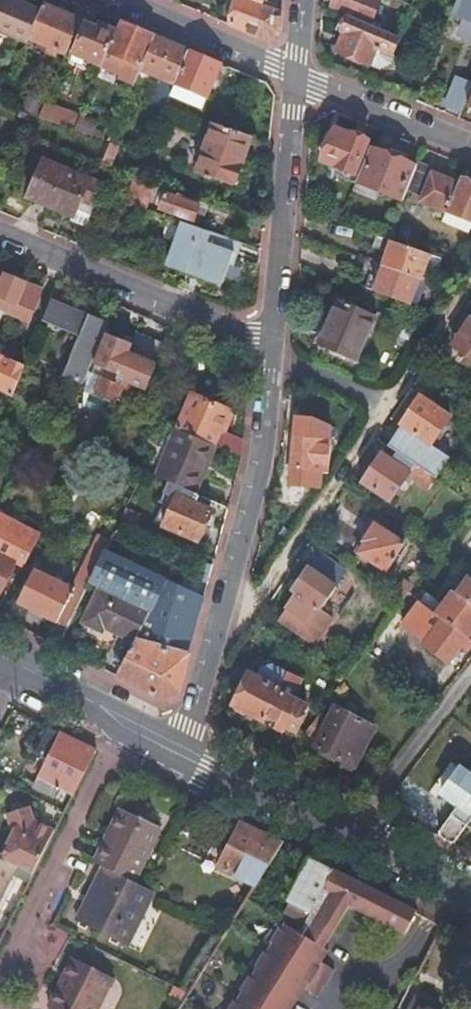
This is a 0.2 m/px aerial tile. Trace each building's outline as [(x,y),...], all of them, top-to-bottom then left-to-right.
[(26,47),(28,41),(40,13),(10,0),(0,0),(0,36),(26,47)] [(280,12),(260,5),(243,0),(229,0),(225,10),(233,14),(229,27),(265,41),(277,34),(280,12)] [(366,26),(372,11),(375,12),(380,0),(334,0),(330,10),(341,15),(366,26)] [(454,10),(464,16),(457,34),(470,40),(470,0),(458,0),(454,10)] [(43,7),(40,13),(28,41),(64,57),(79,22),(43,7)] [(389,55),(396,39),(366,26),(341,15),(334,30),(342,34),(335,52),(368,66),(375,50),(389,55)] [(72,55),(101,68),(116,34),(99,27),(98,30),(84,24),(72,55)] [(118,79),(134,85),(139,72),(154,38),(120,24),(116,34),(101,68),(120,76),(118,79)] [(154,38),(139,72),(161,81),(174,86),(188,53),(154,38)] [(386,64),(389,55),(375,50),(368,66),(377,70),(386,64)] [(205,99),(220,66),(188,53),(174,86),(205,99)] [(460,114),(470,88),(470,85),(456,78),(444,107),(460,114)] [(155,95),(168,101),(170,96),(174,86),(161,81),(155,95)] [(174,86),(170,96),(201,109),(205,99),(174,86)] [(73,132),(79,119),(80,118),(44,105),(38,119),(73,132)] [(73,132),(90,138),(94,126),(79,119),(73,132)] [(213,127),(196,175),(235,189),(239,184),(243,174),(243,167),(241,166),(250,140),(213,127)] [(366,142),(348,135),(347,137),(333,132),(320,164),(353,177),(366,142)] [(416,170),(416,169),(369,150),(355,184),(402,202),(404,199),(416,170)] [(81,202),(90,205),(98,185),(43,162),(28,200),(71,218),(73,219),(81,202)] [(430,175),(416,170),(404,199),(419,205),(417,210),(444,221),(446,214),(455,191),(429,180),(430,175)] [(462,175),(455,191),(446,214),(470,224),(470,178),(462,175)] [(128,205),(136,208),(137,206),(145,185),(137,182),(128,205)] [(145,185),(137,206),(146,209),(154,188),(145,185)] [(208,207),(177,196),(175,199),(164,195),(158,210),(193,223),(198,209),(206,212),(208,207)] [(94,207),(90,205),(81,202),(73,219),(71,218),(72,222),(86,229),(94,207)] [(470,228),(470,224),(446,214),(444,221),(442,225),(468,236),(470,228)] [(221,283),(236,243),(210,233),(181,222),(178,221),(172,237),(175,239),(167,263),(221,283)] [(420,281),(430,256),(390,243),(381,268),(383,268),(418,281),(420,281)] [(409,306),(418,281),(383,268),(373,294),(409,306)] [(0,276),(0,317),(2,313),(27,324),(31,313),(40,292),(0,276)] [(66,308),(52,302),(43,324),(57,330),(80,339),(64,379),(84,387),(86,383),(109,325),(66,308)] [(375,318),(338,302),(319,347),(356,363),(375,318)] [(470,319),(470,321),(465,317),(457,330),(462,333),(451,347),(470,361),(470,319)] [(114,407),(116,401),(121,389),(123,385),(132,388),(145,394),(157,365),(129,354),(132,346),(106,336),(94,367),(117,377),(114,386),(100,380),(93,398),(97,400),(106,404),(114,407)] [(10,398),(12,399),(24,369),(11,363),(10,367),(0,361),(2,359),(0,358),(0,394),(10,398)] [(123,385),(121,389),(116,401),(125,404),(132,388),(123,385)] [(242,459),(243,442),(223,434),(230,418),(227,412),(191,397),(176,433),(209,446),(215,448),(242,459)] [(387,448),(416,468),(435,441),(443,446),(451,435),(443,429),(450,418),(419,398),(399,426),(401,427),(387,448)] [(97,400),(91,412),(100,417),(106,404),(97,400)] [(175,432),(155,479),(194,495),(202,477),(197,474),(209,446),(176,433),(175,432)] [(319,492),(321,474),(324,474),(326,472),(328,442),(327,440),(317,439),(318,434),(304,433),(303,438),(296,437),(294,439),(291,469),(292,471),(298,472),(297,489),(319,492)] [(197,474),(202,477),(215,448),(209,446),(197,474)] [(427,492),(435,480),(416,468),(387,448),(385,447),(361,485),(390,504),(407,479),(427,492)] [(211,512),(176,497),(162,528),(198,543),(211,512)] [(139,518),(125,512),(120,521),(134,527),(139,518)] [(24,541),(35,548),(45,528),(35,521),(24,541)] [(363,543),(365,545),(359,554),(384,572),(402,545),(374,527),(363,543)] [(83,572),(92,577),(104,554),(95,549),(83,572)] [(134,643),(115,678),(161,702),(177,694),(203,599),(105,551),(104,554),(92,577),(90,583),(101,589),(151,613),(134,643)] [(17,563),(0,555),(0,597),(17,563)] [(307,570),(292,593),(296,596),(278,621),(314,646),(333,620),(319,611),(335,589),(334,588),(343,575),(318,559),(309,571),(307,570)] [(54,624),(44,643),(57,649),(83,595),(34,571),(17,605),(54,624)] [(468,578),(454,597),(451,594),(434,615),(465,638),(470,630),(470,580),(468,578)] [(119,636),(134,643),(151,613),(101,589),(80,633),(113,649),(119,636)] [(434,615),(419,603),(402,626),(425,643),(423,646),(447,665),(459,648),(466,654),(470,648),(470,643),(465,638),(434,615)] [(302,683),(285,674),(277,690),(261,723),(282,733),(285,729),(296,735),(305,718),(303,717),(307,709),(293,701),(302,683)] [(261,723),(277,690),(250,677),(234,708),(261,723)] [(327,721),(318,716),(301,740),(314,747),(313,749),(354,770),(374,729),(334,709),(327,721)] [(95,753),(48,729),(35,756),(48,762),(34,790),(50,798),(55,789),(72,797),(73,798),(95,753)] [(314,747),(301,740),(289,756),(305,764),(313,749),(314,747)] [(434,838),(451,847),(470,819),(470,779),(459,770),(441,795),(456,807),(434,838)] [(424,801),(405,789),(393,808),(412,820),(424,801)] [(0,861),(15,869),(32,877),(54,834),(33,824),(28,809),(6,816),(13,835),(0,861)] [(122,809),(92,863),(102,868),(132,883),(160,830),(122,809)] [(282,847),(242,826),(220,870),(256,889),(282,847)] [(300,934),(307,921),(333,872),(309,860),(287,904),(289,905),(280,922),(284,925),(300,935),(300,934)] [(15,869),(0,861),(0,900),(15,869)] [(153,893),(147,890),(132,883),(102,868),(75,923),(125,947),(153,893)] [(417,913),(333,872),(307,921),(331,933),(345,904),(405,936),(417,913)] [(331,933),(307,921),(300,934),(323,948),(331,933)] [(284,925),(232,1008),(289,1008),(302,989),(315,997),(332,969),(319,961),(325,950),(323,948),(300,934),(300,935),(284,925)] [(111,981),(70,960),(45,1008),(46,1008),(97,1008),(111,981)] [(189,995),(174,988),(171,994),(185,1001),(189,995)]
